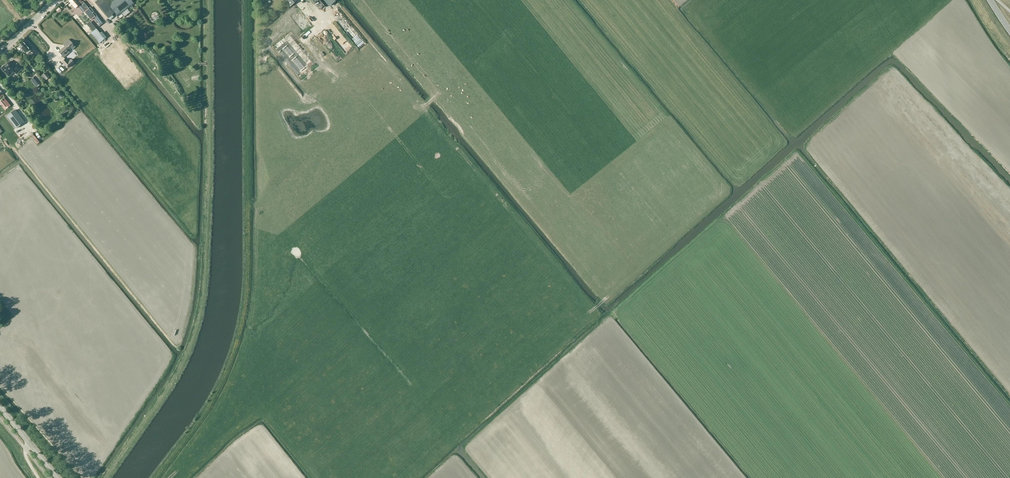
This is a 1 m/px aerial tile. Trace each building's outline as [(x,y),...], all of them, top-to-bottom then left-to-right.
[(82,2),(80,0),(70,0),(69,1),(75,8),(79,5),(85,12),(84,12),(91,20),(94,18),(100,26),(103,23),(90,8),(89,9),(83,1),(82,2)] [(95,2),(108,18),(114,13),(107,4),(111,1),(110,0),(98,0),(95,2)] [(107,4),(114,13),(117,17),(122,13),(124,17),(130,12),(127,9),(134,4),(131,0),(114,0),(111,2),(111,1),(107,4)] [(335,4),(332,0),(320,0),(328,10),(335,4)] [(96,29),(90,21),(86,25),(93,32),(91,34),(99,44),(105,39),(96,29)] [(131,24),(127,28),(129,31),(132,29),(133,30),(132,30),(140,39),(143,36),(136,27),(134,28),(131,24)] [(73,50),(76,47),(69,39),(63,45),(64,47),(58,52),(64,58),(70,53),(68,51),(71,49),(73,50)] [(19,46),(25,53),(29,49),(29,50),(29,49),(36,57),(39,54),(27,40),(19,46)] [(282,49),(288,57),(292,54),(287,46),(282,49)] [(295,57),(291,60),(300,71),(304,68),(295,57)] [(74,63),(71,60),(71,59),(68,61),(65,59),(62,62),(67,68),(74,63)] [(12,66),(13,65),(10,62),(4,66),(2,67),(2,68),(2,69),(2,70),(3,71),(4,71),(8,77),(14,72),(16,74),(21,70),(17,64),(13,67),(12,66)] [(36,76),(32,80),(37,86),(41,83),(36,76)] [(0,101),(0,102),(6,109),(10,106),(4,98),(0,101)] [(7,116),(16,128),(24,122),(15,110),(7,116)]
